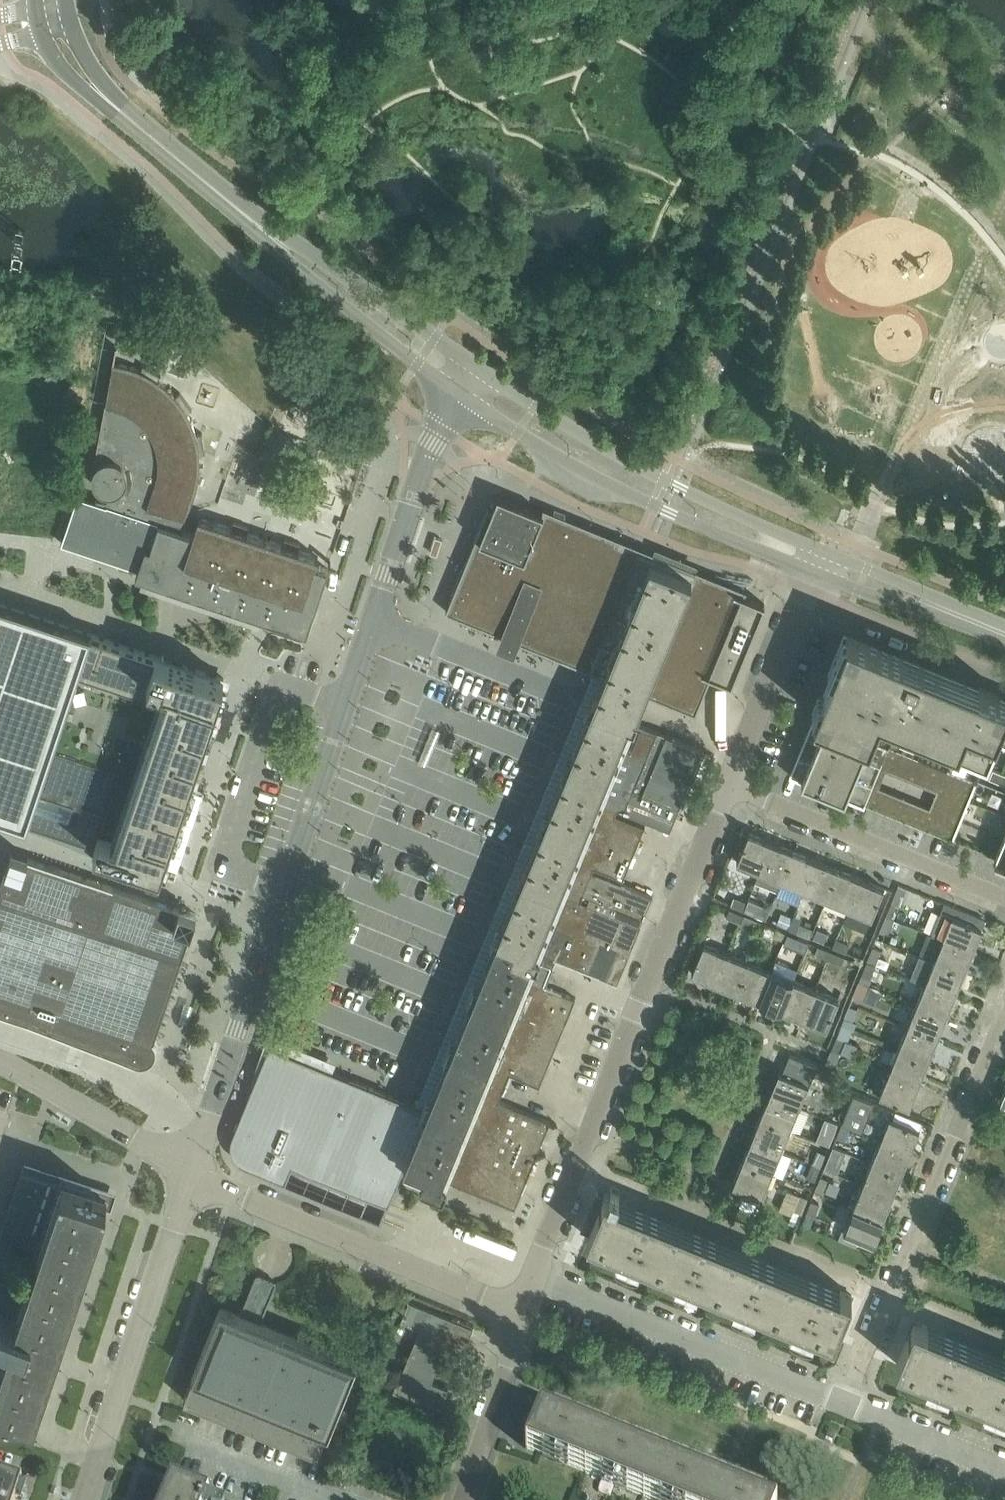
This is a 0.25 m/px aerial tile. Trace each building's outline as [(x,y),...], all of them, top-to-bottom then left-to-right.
[(106,492),(108,493),(107,500),(97,498),(96,501),(93,508),(158,529),(160,522),(182,529),(186,519),(187,519),(196,491),(198,486),(199,480),(200,475),(200,470),(200,464),(200,459),(200,454),(205,453),(205,454),(206,453),(202,433),(201,433),(201,434),(197,434),(196,432),(194,427),(192,422),(190,417),(187,412),(191,409),(191,410),(192,409),(180,392),(179,393),(180,393),(176,396),(173,392),(169,389),(166,386),(162,383),(158,380),(160,376),(161,376),(161,375),(143,365),(142,366),(143,366),(141,370),(136,368),(131,366),(125,365),(120,363),(114,362),(117,346),(116,346),(93,472),(92,474),(93,476),(93,479),(93,481),(94,483),(95,485),(97,487),(98,488),(100,490),(102,491),(104,492),(106,492)] [(193,533),(182,529),(160,522),(158,529),(93,508),(96,501),(78,494),(62,543),(138,569),(136,576),(307,633),(328,569),(316,564),(318,557),(299,550),(300,545),(301,544),(285,538),(285,539),(285,540),(283,545),(247,533),(248,527),(249,527),(249,526),(233,521),(233,522),(231,527),(199,516),(193,533)] [(734,678),(765,606),(745,597),(747,592),(545,507),(543,512),(500,494),(493,511),(488,509),(448,605),(446,611),(450,613),(468,620),(695,715),(714,670),(734,678)] [(405,1163),(402,1172),(421,1180),(443,1189),(448,1179),(454,1182),(454,1183),(516,1208),(516,1207),(515,1206),(526,1179),(527,1179),(550,1122),(551,1121),(499,1100),(510,1073),(516,1076),(521,1064),(525,1053),(530,1042),(534,1031),(539,1020),(543,1009),(540,1008),(548,987),(545,986),(556,958),(600,976),(617,983),(629,954),(653,895),(592,871),(594,866),(624,878),(645,825),(622,816),(615,813),(627,786),(636,790),(659,731),(637,722),(637,723),(634,721),(638,712),(637,712),(641,702),(669,636),(692,578),(650,561),(627,619),(599,686),(595,695),(595,696),(584,722),(576,743),(561,779),(552,800),(538,837),(529,858),(514,894),(506,915),(491,951),(482,972),(467,1009),(459,1030),(444,1067),(438,1081),(426,1109),(404,1163),(405,1163)] [(161,868),(224,678),(0,603),(0,814),(161,868)] [(870,737),(881,711),(987,754),(995,736),(1004,710),(1004,697),(980,686),(977,692),(901,661),(903,655),(848,633),(814,714),(870,737)] [(995,736),(1004,740),(1004,710),(995,736)] [(806,734),(862,757),(870,737),(814,714),(806,734)] [(659,731),(636,790),(642,792),(679,807),(679,806),(702,750),(703,750),(703,749),(659,731)] [(806,734),(798,754),(854,777),(862,757),(806,734)] [(790,775),(845,798),(854,777),(798,754),(790,775)] [(1002,772),(993,768),(989,778),(999,782),(1002,772)] [(977,781),(966,777),(960,790),(971,795),(977,781)] [(971,795),(960,790),(955,804),(965,809),(971,795)] [(959,825),(948,820),(942,834),(953,838),(959,825)] [(736,861),(760,871),(771,841),(749,832),(736,861)] [(1004,863),(1004,839),(1003,838),(995,859),(1004,863)] [(793,850),(771,841),(760,871),(781,879),(793,850)] [(815,859),(793,850),(781,879),(804,889),(815,859)] [(156,1045),(156,1043),(155,1042),(154,1040),(196,913),(12,852),(0,887),(0,1013),(28,1022),(137,1064),(139,1065),(141,1065),(144,1065),(146,1064),(147,1064),(150,1063),(153,1061),(154,1059),(155,1058),(156,1057),(156,1055),(157,1053),(157,1052),(157,1050),(157,1048),(157,1047),(156,1045)] [(804,889),(826,898),(838,868),(815,859),(804,889)] [(860,877),(838,868),(826,898),(848,907),(860,877)] [(884,887),(860,877),(848,907),(872,917),(884,887)] [(732,908),(729,915),(752,926),(755,920),(732,908)] [(953,915),(944,938),(973,950),(982,927),(953,915)] [(934,961),(964,973),(973,950),(944,938),(934,961)] [(691,972),(715,982),(727,952),(703,943),(691,972)] [(749,961),(727,952),(715,982),(737,991),(749,961)] [(922,977),(926,964),(912,960),(909,974),(922,977)] [(771,970),(749,961),(737,991),(759,1000),(771,970)] [(955,995),(964,973),(934,961),(926,982),(955,995)] [(759,1000),(782,1009),(794,979),(771,970),(759,1000)] [(816,988),(794,979),(782,1009),(804,1018),(816,988)] [(917,1004),(946,1016),(955,995),(926,982),(917,1004)] [(548,987),(540,1008),(543,1009),(554,1014),(563,993),(553,989),(548,987)] [(839,998),(816,988),(804,1018),(827,1027),(839,998)] [(563,993),(554,1014),(567,1019),(575,998),(563,993)] [(917,1004),(907,1027),(937,1039),(946,1016),(917,1004)] [(543,1009),(539,1020),(562,1030),(567,1019),(554,1014),(543,1009)] [(539,1020),(534,1031),(558,1041),(562,1030),(539,1020)] [(898,1049),(928,1061),(937,1039),(907,1027),(898,1049)] [(534,1031),(530,1042),(553,1052),(558,1041),(534,1031)] [(530,1042),(525,1053),(549,1063),(553,1052),(530,1042)] [(231,1142),(231,1145),(231,1147),(231,1149),(232,1151),(233,1154),(235,1158),(238,1161),(240,1163),(243,1165),(246,1166),(381,1222),(402,1172),(405,1163),(404,1163),(426,1109),(269,1045),(232,1136),(231,1138),(231,1142)] [(898,1049),(889,1072),(919,1083),(928,1061),(898,1049)] [(525,1053),(521,1064),(544,1074),(549,1063),(525,1053)] [(521,1064),(516,1076),(539,1086),(544,1074),(521,1064)] [(779,1071),(770,1094),(799,1106),(809,1083),(779,1071)] [(910,1106),(919,1083),(889,1072),(880,1094),(910,1106)] [(770,1094),(760,1116),(790,1128),(799,1106),(770,1094)] [(781,1150),(790,1128),(760,1116),(751,1138),(781,1150)] [(890,1116),(880,1139),(910,1151),(919,1128),(890,1116)] [(772,1173),(781,1150),(751,1138),(742,1161),(772,1173)] [(880,1139),(871,1161),(901,1174),(910,1151),(880,1139)] [(763,1196),(772,1173),(742,1161),(733,1184),(763,1196)] [(892,1195),(901,1174),(871,1161),(862,1183),(892,1195)] [(32,1172),(13,1228),(12,1233),(45,1244),(65,1183),(32,1172)] [(5,1362),(0,1378),(0,1426),(27,1435),(106,1197),(65,1183),(45,1244),(29,1290),(13,1285),(3,1312),(2,1311),(0,1317),(0,1328),(15,1333),(5,1362)] [(862,1183),(853,1206),(883,1218),(892,1195),(862,1183)] [(588,1237),(688,1278),(834,1338),(844,1313),(853,1314),(855,1296),(617,1199),(621,1190),(612,1186),(608,1195),(603,1193),(593,1207),(598,1211),(588,1237)] [(883,1218),(853,1206),(844,1228),(874,1241),(883,1218)] [(192,1373),(194,1374),(183,1398),(316,1453),(327,1428),(328,1429),(356,1360),(259,1320),(275,1282),(255,1273),(239,1312),(220,1304),(192,1373)] [(400,1375),(394,1390),(409,1396),(409,1394),(456,1413),(463,1396),(427,1381),(443,1343),(464,1351),(474,1326),(452,1317),(452,1318),(409,1301),(405,1312),(404,1312),(403,1314),(404,1314),(400,1324),(401,1325),(403,1319),(424,1327),(404,1377),(400,1375)] [(1004,1408),(1004,1358),(909,1319),(899,1334),(908,1339),(897,1364),(1004,1408)] [(541,1413),(540,1416),(529,1412),(521,1430),(532,1434),(526,1449),(651,1499),(754,1499),(541,1413)] [(172,1486),(166,1499),(207,1499),(172,1486)]
